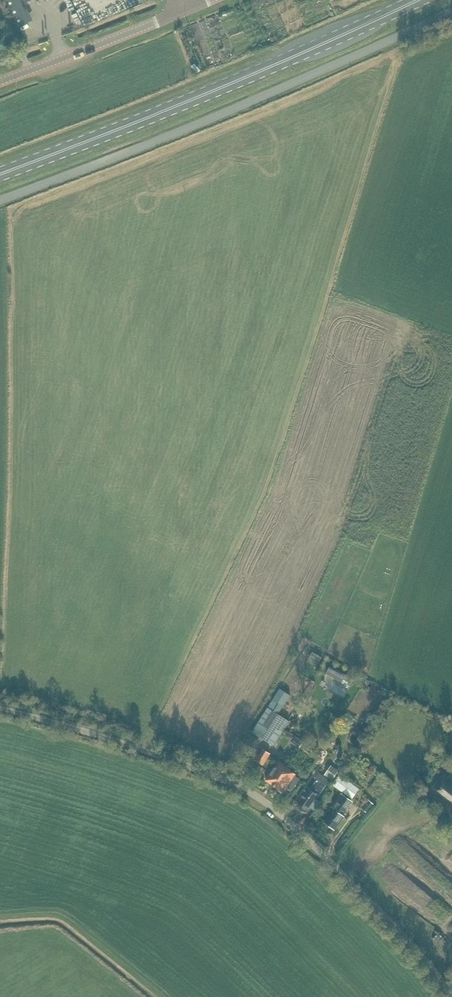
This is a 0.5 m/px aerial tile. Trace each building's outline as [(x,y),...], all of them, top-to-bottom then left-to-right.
[(5,0),(18,25),(29,20),(22,5),(24,2),(28,0),(5,0)] [(74,13),(76,19),(89,13),(87,7),(74,13)] [(326,674),(331,677),(334,670),(330,667),(326,674)] [(290,722),(274,712),(280,704),(276,702),(280,696),(276,694),(252,732),(274,746),(290,722)] [(364,721),(358,729),(363,733),(369,725),(365,722),(364,721)] [(310,755),(315,747),(305,740),(303,742),(295,737),(291,743),(310,755)] [(263,765),(270,754),(263,749),(256,761),(263,765)] [(292,791),(299,780),(294,776),(295,774),(289,770),(290,769),(279,761),(266,780),(283,792),(286,787),(292,791)] [(332,781),(339,771),(331,765),(324,775),(332,781)] [(359,789),(339,775),(332,785),(352,799),(359,789)] [(443,776),(435,788),(451,801),(451,783),(443,776)] [(317,799),(325,787),(317,781),(308,792),(307,791),(297,806),(306,812),(316,798),(317,799)] [(343,811),(350,801),(339,793),(331,806),(334,808),(324,822),(334,829),(343,816),(337,812),(340,808),(343,811)] [(424,845),(451,869),(451,842),(437,830),(424,845)] [(424,853),(414,865),(451,898),(451,878),(424,853)] [(391,857),(377,872),(435,925),(449,910),(391,857)]
